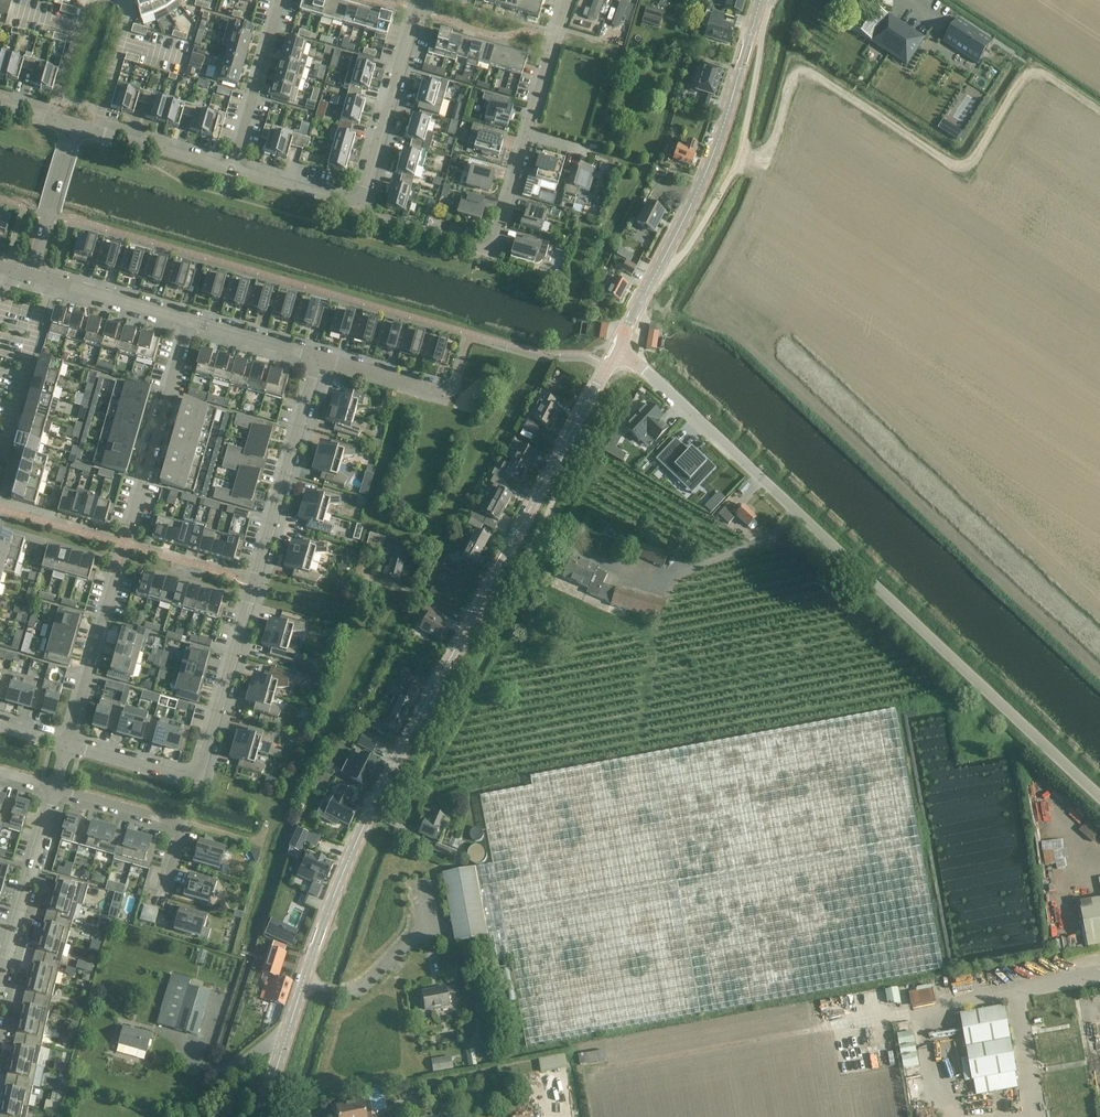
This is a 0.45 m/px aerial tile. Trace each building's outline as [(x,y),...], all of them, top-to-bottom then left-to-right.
[(9,9),(11,2),(3,0),(0,0),(0,6),(9,9)] [(140,20),(153,16),(146,0),(135,0),(138,12),(140,20)] [(153,16),(165,10),(159,0),(146,0),(153,16)] [(165,10),(175,2),(174,0),(159,0),(165,10)] [(310,15),(314,0),(302,0),(298,12),(310,15)] [(310,15),(321,18),(326,0),(314,0),(310,15)] [(321,18),(319,24),(330,27),(332,22),(337,2),(328,0),(326,0),(321,18)] [(494,6),(505,9),(507,0),(496,0),(494,6)] [(505,9),(516,12),(519,0),(507,0),(505,9)] [(516,12),(526,15),(531,0),(519,0),(516,12)] [(526,15),(538,18),(543,0),(531,0),(526,15)] [(716,7),(723,9),(741,15),(741,14),(745,0),(718,0),(716,7)] [(337,2),(332,22),(342,25),(348,6),(337,2)] [(867,4),(852,27),(871,40),(872,41),(871,43),(889,54),(906,27),(889,16),(888,18),(882,14),(867,4)] [(7,15),(9,9),(0,6),(0,13),(7,15)] [(73,16),(75,10),(62,6),(60,13),(73,16)] [(348,6),(342,25),(353,28),(358,9),(348,6)] [(646,6),(641,22),(658,28),(661,20),(663,12),(646,6)] [(358,9),(353,28),(364,31),(369,12),(358,9)] [(706,29),(704,37),(729,44),(733,28),(719,24),(722,16),(706,11),(701,27),(706,29)] [(369,12),(364,31),(375,34),(380,15),(369,12)] [(380,15),(375,34),(386,37),(392,18),(380,15)] [(958,19),(943,42),(978,65),(993,42),(958,19)] [(228,22),(225,34),(250,41),(253,29),(228,22)] [(131,33),(144,37),(146,30),(133,26),(131,33)] [(299,31),(297,36),(303,38),(306,28),(302,27),(301,31),(299,31)] [(906,27),(889,54),(906,66),(924,39),(906,27)] [(46,32),(45,36),(44,38),(50,40),(52,33),(46,32)] [(444,59),(445,54),(451,35),(439,32),(436,41),(431,40),(427,54),(444,59)] [(51,40),(65,44),(67,38),(53,34),(51,40)] [(222,45),(227,47),(247,52),(250,41),(225,34),(222,45)] [(451,35),(445,54),(456,57),(461,38),(451,35)] [(286,38),(282,50),(302,56),(306,44),(286,38)] [(461,38),(456,57),(467,60),(472,41),(461,38)] [(472,41),(467,60),(465,65),(476,68),(477,63),(483,44),(472,41)] [(483,44),(477,63),(488,67),(494,47),(483,44)] [(227,47),(224,58),(243,64),(247,52),(227,47)] [(494,47),(488,67),(499,70),(505,50),(494,47)] [(282,50),(279,62),(299,67),(302,56),(282,50)] [(505,50),(499,70),(510,73),(515,54),(505,50)] [(0,58),(0,77),(5,79),(5,80),(11,59),(12,59),(13,54),(2,51),(1,55),(0,58)] [(125,54),(123,61),(135,64),(137,65),(139,58),(125,54)] [(191,54),(189,61),(202,65),(204,58),(191,54)] [(515,54),(510,73),(521,76),(527,57),(515,54)] [(352,74),(372,80),(371,79),(374,68),(369,67),(370,60),(358,57),(353,56),(348,73),(352,74)] [(11,59),(5,80),(6,80),(6,79),(17,82),(20,70),(26,72),(30,59),(23,57),(22,62),(12,59),(11,59)] [(224,58),(220,70),(240,75),(243,64),(224,58)] [(39,90),(40,90),(46,68),(45,68),(35,66),(37,61),(30,59),(26,72),(32,73),(28,86),(40,89),(39,90)] [(200,71),(202,65),(189,61),(187,67),(200,71)] [(279,62),(276,73),(301,80),(304,69),(299,67),(279,62)] [(421,72),(438,77),(440,70),(423,65),(421,72)] [(704,65),(695,91),(713,96),(722,71),(704,65)] [(46,68),(40,90),(40,89),(51,92),(57,72),(46,69),(46,68)] [(240,75),(220,70),(215,68),(212,80),(237,87),(240,75)] [(276,73),(272,85),(297,92),(301,80),(276,73)] [(348,73),(342,90),(348,92),(360,95),(362,89),(368,91),(371,80),(372,80),(352,74),(348,73)] [(417,93),(437,99),(437,98),(436,98),(441,81),(429,77),(427,83),(421,82),(418,93),(417,93)] [(150,78),(148,85),(156,87),(158,81),(150,78)] [(269,96),(289,102),(294,104),(297,92),(272,85),(269,96)] [(121,113),(121,112),(133,116),(136,103),(142,105),(146,92),(139,90),(128,87),(127,91),(121,113)] [(121,113),(127,91),(127,92),(116,89),(110,109),(121,112),(121,113)] [(155,123),(161,101),(161,102),(151,99),(152,94),(146,92),(142,105),(148,107),(144,119),(155,122),(155,123)] [(335,106),(335,107),(362,114),(361,114),(365,103),(359,101),(360,95),(348,92),(346,97),(344,97),(343,97),(341,98),(339,101),(338,103),(337,107),(335,106)] [(420,106),(419,112),(431,116),(431,115),(438,117),(443,100),(437,99),(417,93),(418,93),(415,104),(420,106)] [(509,119),(510,119),(511,120),(512,119),(513,119),(513,118),(514,117),(514,116),(513,116),(513,115),(512,114),(508,113),(509,110),(507,109),(509,101),(483,94),(481,101),(485,102),(483,109),(487,110),(484,122),(506,128),(509,119)] [(677,95),(675,101),(683,104),(685,98),(677,95)] [(459,97),(457,105),(463,106),(465,98),(459,97)] [(703,97),(699,108),(706,110),(710,99),(703,97)] [(161,101),(155,123),(156,123),(156,122),(166,125),(166,126),(172,104),(172,105),(162,102),(162,101),(161,101)] [(172,104),(166,126),(167,125),(178,128),(181,116),(187,118),(191,105),(184,103),(183,108),(172,105),(173,104),(172,104)] [(200,136),(208,110),(191,105),(187,118),(193,119),(189,132),(200,135),(200,136)] [(340,120),(338,126),(351,130),(352,124),(358,125),(361,114),(362,115),(362,114),(335,107),(336,107),(335,111),(335,113),(335,117),(336,119),(338,120),(340,120)] [(208,110),(200,136),(201,136),(201,135),(212,138),(216,126),(222,128),(225,115),(208,110)] [(317,111),(314,118),(322,120),(325,113),(317,111)] [(407,127),(426,133),(427,132),(431,116),(419,112),(417,118),(411,116),(408,127),(407,127)] [(452,114),(451,120),(458,122),(460,116),(452,114)] [(943,120),(938,129),(956,141),(962,133),(943,120)] [(450,121),(448,128),(456,130),(458,123),(450,121)] [(498,157),(502,145),(499,144),(500,140),(494,138),(496,131),(472,124),(470,133),(477,135),(473,150),(482,152),(481,154),(489,157),(489,154),(498,157)] [(274,157),(281,135),(282,130),(273,127),(271,128),(264,126),(261,139),(267,141),(263,153),(274,156),(274,157)] [(301,126),(299,136),(305,138),(307,128),(301,126)] [(332,143),(352,149),(352,148),(355,137),(349,135),(351,130),(338,126),(333,143),(332,143)] [(411,140),(409,146),(422,150),(429,152),(433,135),(427,132),(426,133),(407,127),(407,128),(408,128),(405,139),(411,140)] [(311,129),(309,136),(317,138),(317,135),(314,130),(311,129)] [(281,135),(274,157),(275,157),(275,156),(286,159),(289,147),(295,149),(299,136),(293,134),(292,132),(282,130),(281,135)] [(299,136),(295,149),(302,151),(303,148),(305,138),(299,136)] [(444,138),(442,144),(451,146),(453,140),(446,138),(444,138)] [(677,147),(672,161),(690,167),(697,146),(686,141),(684,149),(677,147)] [(329,155),(349,161),(349,160),(348,160),(351,149),(352,149),(332,143),(333,143),(330,155),(329,155)] [(398,161),(397,162),(417,167),(422,150),(409,146),(407,152),(401,150),(398,161)] [(454,154),(452,161),(458,163),(460,156),(454,154)] [(326,167),(327,167),(345,172),(348,161),(349,161),(329,155),(329,156),(326,167)] [(525,184),(535,187),(537,181),(556,186),(564,161),(542,155),(538,166),(536,166),(535,171),(529,169),(525,184)] [(442,157),(440,164),(447,166),(449,159),(442,157)] [(401,175),(399,181),(412,184),(417,167),(417,168),(417,167),(397,162),(398,162),(395,173),(401,175)] [(488,192),(493,176),(483,173),(485,167),(468,162),(465,171),(469,173),(466,185),(475,188),(474,189),(479,191),(479,189),(488,192)] [(587,192),(594,170),(579,165),(577,174),(569,172),(563,194),(575,197),(577,189),(587,192)] [(603,172),(601,178),(608,180),(610,174),(603,172)] [(434,178),(432,185),(439,186),(441,180),(434,178)] [(388,196),(411,203),(414,194),(413,192),(412,191),(410,190),(412,184),(399,181),(397,186),(392,185),(388,196)] [(403,213),(401,218),(406,220),(411,203),(388,196),(385,207),(403,213)] [(479,222),(484,208),(480,207),(482,200),(468,196),(466,202),(461,201),(456,216),(464,218),(463,220),(472,222),(472,220),(479,222)] [(424,214),(425,214),(431,216),(435,202),(424,199),(422,206),(426,207),(424,214)] [(540,232),(545,214),(541,213),(543,207),(529,203),(526,214),(522,213),(519,226),(540,232)] [(653,233),(654,232),(664,213),(646,204),(636,224),(653,233)] [(4,240),(10,219),(0,216),(0,239),(4,240)] [(544,259),(548,244),(522,236),(520,242),(515,241),(510,259),(533,265),(533,263),(535,264),(538,263),(540,262),(541,260),(542,258),(544,259)] [(72,259),(96,266),(102,245),(95,243),(96,241),(89,238),(88,241),(78,238),(72,259)] [(102,245),(96,266),(106,269),(113,271),(119,273),(125,252),(119,250),(120,247),(113,245),(112,248),(102,245)] [(125,252),(119,273),(129,276),(136,278),(142,279),(148,259),(142,257),(143,254),(136,252),(135,255),(125,252)] [(148,259),(142,279),(152,282),(152,283),(159,285),(159,284),(166,286),(172,265),(165,264),(166,261),(159,259),(158,262),(148,259)] [(632,276),(636,267),(626,262),(621,270),(632,276)] [(172,265),(166,286),(176,289),(183,291),(189,293),(195,272),(189,270),(189,267),(182,265),(182,268),(172,265)] [(218,301),(224,303),(230,282),(224,280),(225,277),(218,275),(217,278),(207,275),(201,296),(211,299),(211,300),(218,302),(218,301)] [(613,277),(605,295),(620,302),(628,285),(613,277)] [(230,282),(224,303),(234,306),(241,308),(248,310),(253,289),(247,287),(248,284),(241,282),(240,285),(230,282)] [(253,289),(248,310),(258,313),(257,313),(264,315),(265,315),(271,317),(277,296),(271,294),(271,291),(264,289),(264,292),(253,289)] [(277,296),(271,317),(281,319),(281,320),(288,322),(288,321),(294,323),(300,302),(294,301),(295,298),(288,296),(287,299),(277,296)] [(300,302),(294,323),(304,326),(311,328),(318,330),(324,309),(317,307),(318,304),(311,302),(310,305),(300,302)] [(48,334),(66,339),(72,317),(66,315),(66,314),(60,312),(60,313),(54,312),(52,318),(51,318),(50,323),(51,323),(48,334)] [(347,338),(353,340),(359,319),(353,317),(353,314),(346,312),(346,315),(335,312),(329,333),(340,336),(339,337),(347,339),(347,338)] [(72,317),(66,339),(83,344),(89,322),(83,320),(83,319),(78,317),(77,318),(72,317)] [(359,319),(353,340),(363,343),(370,345),(376,347),(382,326),(376,324),(377,321),(370,319),(369,322),(359,319)] [(89,322),(83,344),(100,349),(107,327),(100,325),(101,323),(95,322),(95,323),(89,322)] [(599,339),(605,340),(607,325),(601,324),(599,339)] [(382,326),(376,347),(386,349),(386,350),(393,352),(399,353),(406,333),(399,331),(400,328),(393,326),(392,329),(382,326)] [(648,332),(645,350),(655,351),(656,348),(657,341),(658,336),(658,334),(659,327),(649,326),(648,332)] [(107,327),(100,349),(118,353),(124,332),(118,330),(118,328),(113,327),(112,328),(107,327)] [(124,332),(118,353),(135,358),(141,337),(135,335),(136,333),(130,332),(130,333),(124,332)] [(406,333),(399,353),(410,356),(409,357),(416,359),(417,358),(423,360),(429,339),(423,337),(423,334),(416,332),(416,335),(406,333)] [(141,337),(135,358),(153,363),(154,361),(155,361),(156,357),(155,356),(159,342),(153,340),(153,338),(147,337),(147,338),(141,337)] [(429,339),(423,360),(433,363),(440,365),(447,367),(453,346),(446,344),(447,341),(440,339),(439,342),(429,339)] [(42,349),(40,355),(47,357),(49,351),(42,349)] [(194,375),(212,380),(218,359),(212,357),(212,355),(206,354),(206,355),(200,354),(198,360),(197,360),(196,365),(197,365),(194,375)] [(39,358),(35,370),(59,376),(63,364),(39,358)] [(218,359),(212,380),(229,385),(235,364),(229,362),(229,360),(224,359),(223,360),(218,359)] [(235,364),(229,385),(246,390),(253,369),(246,367),(247,365),(241,364),(241,365),(235,364)] [(107,366),(105,372),(112,374),(114,368),(107,366)] [(253,369),(246,390),(264,395),(270,374),(264,372),(264,370),(259,369),(258,370),(253,369)] [(35,370),(32,381),(56,388),(59,376),(35,370)] [(85,372),(81,383),(87,384),(89,377),(90,373),(85,372)] [(131,373),(129,381),(136,383),(138,376),(131,373)] [(270,374),(264,395),(281,400),(282,398),(283,398),(285,394),(284,393),(288,379),(281,377),(282,375),(276,374),(276,375),(270,374)] [(87,384),(93,386),(95,379),(89,377),(87,384)] [(79,445),(79,448),(76,456),(75,460),(80,461),(103,379),(99,378),(79,445)] [(32,381),(29,393),(52,399),(56,388),(32,381)] [(115,382),(92,465),(125,475),(149,390),(134,385),(133,387),(115,382)] [(85,392),(91,393),(93,386),(87,384),(85,392)] [(352,386),(350,394),(358,396),(360,389),(352,386)] [(189,389),(187,397),(204,402),(206,394),(189,389)] [(388,391),(385,401),(393,404),(396,394),(388,391)] [(333,396),(330,409),(354,416),(356,408),(366,408),(366,404),(368,404),(368,400),(368,399),(358,396),(350,394),(344,392),(342,399),(333,396)] [(29,393),(26,404),(49,411),(55,412),(58,401),(52,399),(29,393)] [(537,411),(533,419),(548,427),(557,411),(552,408),(556,402),(542,394),(533,409),(537,411)] [(208,395),(206,402),(214,405),(216,397),(208,395)] [(184,399),(159,484),(193,494),(217,411),(199,406),(199,404),(184,399)] [(82,400),(80,407),(86,409),(88,402),(82,400)] [(26,404),(22,416),(46,422),(49,411),(26,404)] [(649,404),(625,428),(639,442),(649,432),(657,441),(669,430),(654,416),(658,412),(649,404)] [(80,407),(78,415),(77,419),(83,421),(86,409),(80,407)] [(351,424),(354,416),(330,409),(326,422),(335,425),(333,431),(357,438),(360,434),(358,433),(360,430),(351,424)] [(224,414),(201,496),(205,497),(228,415),(224,414)] [(251,431),(248,439),(257,442),(261,443),(267,445),(270,433),(273,434),(276,426),(236,415),(233,426),(251,431)] [(19,427),(43,434),(49,435),(52,424),(46,422),(22,416),(19,427)] [(526,422),(522,429),(533,435),(537,428),(526,422)] [(76,423),(73,430),(80,432),(82,425),(76,423)] [(19,427),(16,438),(39,445),(43,434),(19,427)] [(71,438),(78,439),(80,432),(73,430),(71,438)] [(615,435),(605,453),(614,458),(622,463),(626,456),(616,450),(622,439),(615,435)] [(12,450),(24,454),(24,453),(36,457),(36,456),(39,445),(16,438),(12,450)] [(227,446),(224,456),(263,469),(266,460),(263,460),(267,445),(261,443),(257,442),(248,439),(245,451),(227,446)] [(676,440),(655,461),(671,476),(676,470),(696,489),(715,468),(711,464),(698,452),(694,457),(676,440)] [(319,445),(316,458),(340,465),(342,457),(352,457),(352,453),(354,453),(354,449),(355,448),(330,441),(328,448),(319,445)] [(72,446),(70,455),(76,456),(79,448),(72,446)] [(519,446),(511,460),(527,469),(535,454),(519,446)] [(24,453),(24,454),(20,465),(44,471),(48,459),(36,456),(36,457),(24,453)] [(70,455),(68,462),(74,464),(74,463),(75,460),(76,456),(70,455)] [(239,473),(236,483),(254,490),(258,475),(261,476),(263,469),(224,456),(221,468),(239,473)] [(337,473),(340,465),(316,458),(312,471),(321,473),(319,480),(343,487),(343,486),(346,483),(344,482),(346,479),(337,473)] [(520,483),(527,469),(511,460),(504,475),(520,483)] [(20,465),(17,476),(41,483),(44,471),(20,465)] [(367,466),(365,472),(372,474),(374,468),(367,466)] [(59,468),(57,475),(64,477),(66,470),(59,468)] [(359,495),(367,497),(374,476),(365,473),(359,495)] [(493,478),(501,482),(503,478),(495,474),(493,478)] [(55,482),(61,484),(64,477),(57,475),(55,482)] [(17,476),(14,488),(38,494),(41,483),(17,476)] [(501,482),(493,478),(490,484),(502,490),(505,484),(501,482)] [(215,488),(212,499),(251,511),(254,502),(251,502),(254,490),(236,483),(233,493),(215,488)] [(14,488),(11,500),(34,506),(38,494),(14,488)] [(305,494),(302,507),(326,514),(328,506),(338,505),(338,502),(340,502),(340,497),(341,497),(316,490),(314,497),(305,494)] [(490,493),(486,500),(505,510),(511,497),(496,490),(494,495),(490,493)] [(53,491),(51,498),(57,500),(59,492),(53,491)] [(63,491),(57,513),(69,516),(75,495),(63,491)] [(719,493),(705,508),(712,514),(725,499),(719,493)] [(80,519),(86,498),(75,495),(69,516),(70,515),(80,519)] [(49,505),(55,507),(57,500),(51,498),(49,505)] [(86,498),(80,519),(81,520),(92,523),(98,501),(86,498)] [(357,498),(355,504),(362,506),(364,499),(357,498)] [(498,522),(505,510),(486,500),(482,508),(486,510),(483,515),(498,522)] [(98,501),(92,523),(104,526),(107,515),(112,516),(114,506),(98,501)] [(757,524),(753,521),(756,518),(744,506),(741,509),(737,504),(733,509),(728,504),(717,514),(728,524),(735,517),(747,528),(748,527),(751,530),(754,530),(757,527),(757,524)] [(323,522),(326,514),(302,507),(298,520),(307,522),(305,529),(329,536),(329,535),(332,531),(330,530),(332,527),(323,522)] [(234,514),(233,515),(234,515),(233,516),(246,520),(248,513),(235,509),(235,510),(234,514)] [(470,519),(482,526),(485,519),(474,513),(470,519)] [(151,540),(163,543),(169,522),(153,517),(150,527),(155,528),(151,540)] [(479,532),(482,526),(470,519),(467,525),(479,532)] [(169,522),(163,543),(175,546),(181,525),(169,522)] [(181,525),(175,546),(175,547),(186,550),(192,528),(181,525)] [(356,525),(354,532),(361,534),(363,526),(356,525)] [(192,528),(186,550),(187,550),(198,553),(204,532),(192,528)] [(474,531),(467,544),(482,552),(489,539),(474,531)] [(204,532),(198,553),(209,556),(215,535),(204,532)] [(0,537),(0,547),(21,553),(24,541),(1,534),(0,537)] [(369,534),(366,547),(392,554),(388,568),(384,567),(382,577),(398,581),(400,573),(406,551),(394,548),(395,541),(369,534)] [(215,535),(209,556),(210,556),(220,560),(227,538),(215,535)] [(227,536),(220,560),(222,560),(233,563),(236,551),(240,553),(244,540),(227,536)] [(291,543),(288,556),(312,562),(314,554),(324,554),(324,550),(326,550),(326,546),(327,545),(302,538),(300,545),(291,543)] [(462,541),(453,556),(451,555),(448,561),(459,567),(462,562),(467,565),(469,562),(475,565),(482,552),(467,544),(462,541)] [(662,569),(669,555),(639,541),(632,555),(662,569)] [(17,565),(21,553),(0,547),(0,560),(17,565)] [(47,548),(41,569),(53,573),(53,572),(59,551),(47,548)] [(36,550),(34,557),(40,559),(42,551),(36,550)] [(53,572),(53,573),(64,576),(70,554),(59,551),(53,572)] [(70,554),(64,576),(76,579),(82,558),(71,555),(70,554)] [(309,571),(312,562),(288,556),(284,568),(293,571),(291,578),(315,585),(316,584),(315,584),(318,580),(316,579),(318,576),(309,571)] [(32,564),(38,566),(40,559),(34,557),(32,564)] [(586,594),(596,598),(597,597),(603,584),(607,575),(597,571),(597,569),(572,557),(562,578),(587,590),(586,594)] [(82,558),(76,579),(92,584),(95,574),(90,573),(94,561),(82,558)] [(14,576),(17,565),(0,560),(0,572),(14,576)] [(3,573),(14,577),(14,576),(0,572),(0,583),(3,573)] [(27,580),(33,582),(36,575),(29,573),(27,580)] [(133,585),(130,595),(147,600),(153,578),(141,575),(138,586),(133,585)] [(153,578),(147,600),(159,603),(165,581),(153,578)] [(165,581),(159,603),(170,606),(176,585),(165,582),(165,581)] [(30,584),(27,592),(33,594),(36,585),(30,584)] [(603,584),(597,597),(611,604),(615,589),(603,584)] [(176,585),(170,606),(182,609),(188,588),(177,585),(176,585)] [(182,609),(193,613),(199,591),(188,588),(182,609)] [(432,588),(428,594),(439,600),(442,593),(432,588)] [(658,620),(664,602),(615,588),(615,589),(611,604),(610,606),(658,620)] [(199,591),(193,613),(205,616),(211,595),(200,592),(199,591)] [(31,601),(33,594),(27,592),(25,600),(31,601)] [(205,616),(221,621),(224,611),(219,609),(222,598),(211,595),(205,616)] [(426,616),(418,630),(438,641),(445,628),(440,625),(442,622),(435,618),(438,612),(426,605),(422,613),(426,616)] [(23,608),(21,615),(27,617),(29,610),(23,608)] [(54,628),(75,634),(78,622),(80,622),(83,615),(58,608),(56,614),(54,613),(50,627),(54,628)] [(31,614),(27,627),(33,629),(37,616),(31,614)] [(15,622),(18,623),(25,624),(27,617),(21,615),(17,615),(15,622)] [(269,621),(265,634),(289,641),(292,633),(302,632),(302,629),(304,629),(304,624),(304,625),(304,624),(280,617),(278,624),(269,621)] [(121,634),(118,646),(127,649),(139,652),(143,639),(140,638),(142,632),(121,626),(119,633),(121,634)] [(54,628),(50,640),(73,647),(75,641),(73,640),(75,634),(54,628)] [(16,631),(14,638),(20,640),(22,633),(16,631)] [(287,649),(289,641),(265,634),(262,647),(271,649),(269,656),(293,663),(293,662),(295,658),(294,657),(295,654),(287,649)] [(198,638),(196,644),(210,648),(211,641),(198,637),(198,638)] [(12,645),(18,647),(20,640),(14,638),(12,645)] [(45,654),(43,660),(68,667),(70,659),(67,659),(71,647),(46,640),(42,653),(45,654)] [(112,658),(112,659),(114,659),(135,665),(139,652),(127,649),(118,646),(116,652),(114,652),(112,658)] [(186,651),(182,665),(203,671),(207,658),(209,659),(211,652),(190,646),(188,652),(186,651)] [(22,647),(20,653),(27,655),(28,649),(22,647)] [(153,666),(158,667),(162,652),(157,651),(155,657),(153,666)] [(162,652),(158,667),(159,668),(164,669),(166,660),(168,654),(162,652)] [(420,653),(414,660),(421,666),(427,658),(420,653)] [(13,654),(11,661),(18,663),(20,656),(13,654)] [(108,670),(106,678),(127,684),(129,677),(132,678),(135,665),(114,659),(111,671),(108,670)] [(297,664),(293,669),(299,673),(303,668),(297,664)] [(182,665),(178,678),(200,684),(202,685),(204,678),(202,677),(203,671),(182,665)] [(399,675),(411,681),(415,675),(403,668),(399,675)] [(158,671),(156,679),(163,681),(165,673),(158,671)] [(8,672),(0,699),(18,704),(26,677),(8,672)] [(253,677),(249,690),(273,697),(276,689),(286,689),(286,685),(288,685),(288,681),(288,680),(264,673),(262,680),(253,677)] [(311,677),(297,673),(295,683),(309,687),(311,677)] [(26,677),(18,704),(36,709),(43,682),(26,677)] [(177,691),(175,698),(196,704),(199,696),(196,696),(200,684),(178,678),(175,690),(177,691)] [(149,681),(140,686),(141,688),(150,690),(152,685),(149,681)] [(43,682),(36,709),(54,715),(62,687),(43,682)] [(403,691),(398,700),(411,706),(419,690),(403,682),(399,689),(403,691)] [(116,684),(114,691),(122,693),(124,686),(116,684)] [(271,705),(273,697),(249,690),(246,703),(255,705),(253,712),(277,719),(277,718),(279,715),(277,713),(279,710),(271,705)] [(111,731),(118,708),(119,704),(101,698),(93,726),(111,731)] [(383,736),(383,735),(387,729),(396,734),(411,706),(398,700),(394,698),(390,706),(394,708),(384,727),(375,722),(371,730),(383,736)] [(118,708),(111,731),(129,736),(134,718),(136,713),(118,708)] [(476,869),(489,938),(491,950),(509,947),(512,960),(510,961),(526,1048),(700,1015),(944,970),(895,711),(782,732),(530,778),(532,788),(480,797),(493,866),(476,869)] [(134,718),(129,736),(147,741),(148,736),(152,723),(153,718),(136,713),(134,718)] [(148,736),(147,741),(164,746),(166,742),(170,728),(171,723),(153,718),(152,723),(148,736)] [(302,722),(298,729),(303,732),(307,726),(302,722)] [(166,742),(164,746),(183,752),(189,729),(171,723),(170,728),(166,742)] [(237,733),(233,746),(257,753),(260,745),(272,745),(272,737),(272,736),(248,729),(246,736),(237,733)] [(361,733),(356,745),(372,753),(378,741),(368,736),(361,733)] [(261,774),(263,771),(265,768),(263,767),(255,761),(257,753),(233,746),(229,759),(239,761),(237,768),(261,775),(261,774)] [(356,776),(351,785),(356,788),(366,793),(378,772),(362,763),(356,774),(356,776)] [(264,782),(263,786),(274,789),(274,788),(275,785),(276,780),(266,777),(264,782)] [(326,812),(322,819),(323,819),(333,825),(336,826),(338,822),(347,827),(356,809),(349,805),(349,804),(354,795),(353,794),(339,787),(329,806),(326,811),(326,812)] [(2,828),(3,824),(10,801),(0,798),(0,828),(2,828)] [(10,801),(3,824),(21,829),(28,806),(10,801)] [(418,834),(433,841),(438,843),(440,839),(444,829),(446,826),(447,824),(442,822),(443,819),(445,817),(433,811),(428,822),(424,820),(418,834)] [(67,817),(60,840),(78,846),(85,823),(67,817)] [(85,823),(78,846),(96,851),(103,828),(85,823)] [(103,828),(96,851),(114,856),(120,833),(103,828)] [(289,849),(287,855),(297,860),(299,853),(300,854),(305,842),(316,847),(320,838),(297,828),(288,848),(289,849)] [(120,833),(114,856),(112,860),(131,865),(138,838),(120,833)] [(456,837),(452,848),(457,850),(461,840),(456,837)] [(138,838),(131,865),(149,870),(157,843),(138,838)] [(199,842),(193,862),(218,870),(224,849),(226,850),(226,849),(197,841),(196,842),(199,842)] [(433,851),(447,857),(450,851),(436,844),(433,851)] [(307,853),(298,873),(315,880),(313,884),(324,889),(334,864),(307,853)] [(3,884),(6,872),(9,872),(11,865),(0,862),(0,883),(3,884)] [(57,867),(55,873),(62,875),(69,877),(69,874),(70,870),(63,868),(57,867)] [(456,944),(489,938),(476,869),(452,873),(443,875),(456,944)] [(82,871),(80,878),(87,880),(89,873),(82,871)] [(217,883),(187,875),(189,876),(183,896),(209,904),(214,883),(216,884),(217,883)] [(52,889),(50,897),(77,905),(83,885),(58,878),(55,890),(52,889)] [(57,914),(55,920),(71,925),(77,905),(50,897),(48,906),(50,906),(49,911),(57,914)] [(1099,945),(1099,900),(1080,903),(1088,947),(1099,945)] [(154,925),(158,910),(144,906),(139,921),(154,925)] [(109,914),(108,917),(115,919),(118,910),(110,908),(108,914),(109,914)] [(177,909),(179,910),(174,930),(199,938),(199,937),(207,939),(210,931),(202,928),(205,917),(207,918),(207,917),(177,908),(177,909)] [(233,915),(232,917),(241,920),(241,919),(243,913),(241,913),(234,911),(233,915)] [(41,929),(38,937),(65,945),(71,925),(55,920),(53,927),(45,925),(44,930),(41,929)] [(226,926),(226,927),(233,929),(234,928),(236,922),(228,920),(226,926)] [(269,924),(264,934),(266,935),(294,947),(298,939),(295,938),(296,935),(269,923),(269,924)] [(45,954),(43,961),(59,965),(65,945),(38,937),(36,946),(39,946),(37,951),(45,954)] [(263,1000),(283,1006),(284,1007),(292,983),(291,983),(280,979),(278,979),(286,953),(269,947),(260,973),(269,976),(268,978),(270,979),(263,1000)] [(494,964),(510,961),(512,960),(509,947),(491,950),(494,964)] [(30,970),(27,978),(54,985),(59,965),(43,961),(42,968),(34,966),(32,971),(30,970)] [(84,964),(82,971),(91,973),(93,966),(84,964)] [(510,966),(501,968),(507,1003),(516,1001),(510,966)] [(83,974),(81,980),(88,982),(90,976),(83,974)] [(188,987),(189,984),(190,980),(171,975),(156,1024),(196,1036),(209,993),(188,987)] [(35,995),(33,1002),(49,1005),(54,985),(27,978),(25,987),(28,988),(27,993),(35,995)] [(422,993),(421,994),(424,1012),(433,1010),(433,1011),(441,1010),(440,1009),(449,1007),(447,996),(448,994),(456,992),(455,987),(445,989),(422,993)] [(933,990),(909,994),(912,1009),(936,1005),(933,990)] [(20,1012),(18,1020),(45,1025),(49,1006),(49,1005),(33,1002),(32,1009),(23,1007),(22,1012),(20,1012)] [(973,1081),(974,1081),(977,1096),(1018,1088),(1015,1074),(1016,1073),(1004,1006),(961,1014),(973,1081)] [(26,1036),(24,1043),(41,1046),(45,1025),(18,1020),(16,1029),(19,1029),(18,1034),(26,1036)] [(71,1021),(69,1031),(76,1032),(78,1023),(71,1021)] [(119,1045),(116,1053),(136,1058),(138,1051),(146,1053),(151,1035),(122,1027),(119,1039),(116,1038),(114,1043),(119,1045)] [(896,1055),(891,1027),(877,1029),(880,1044),(852,1049),(854,1062),(896,1055)] [(912,1032),(897,1035),(902,1065),(903,1071),(919,1068),(912,1032)] [(11,1052),(9,1061),(36,1066),(41,1046),(24,1043),(23,1050),(15,1048),(14,1053),(11,1052)] [(476,1065),(473,1049),(465,1050),(468,1067),(476,1065)] [(565,1055),(539,1060),(541,1073),(567,1069),(565,1055)] [(450,1056),(430,1060),(432,1072),(453,1069),(450,1056)] [(17,1077),(16,1083),(32,1087),(32,1086),(30,1086),(31,1079),(29,1078),(31,1068),(36,1069),(36,1066),(9,1061),(7,1069),(10,1070),(9,1075),(17,1077)] [(60,1063),(59,1071),(65,1073),(67,1064),(60,1063)] [(2,1093),(0,1102),(28,1107),(32,1087),(16,1083),(14,1090),(6,1089),(5,1094),(2,1093)] [(363,1101),(335,1106),(337,1116),(378,1116),(378,1113),(365,1115),(363,1101)] [(28,1107),(0,1102),(0,1104),(0,1110),(2,1111),(0,1116),(5,1116),(26,1116),(28,1107)] [(51,1106),(50,1112),(57,1114),(58,1107),(51,1106)]
